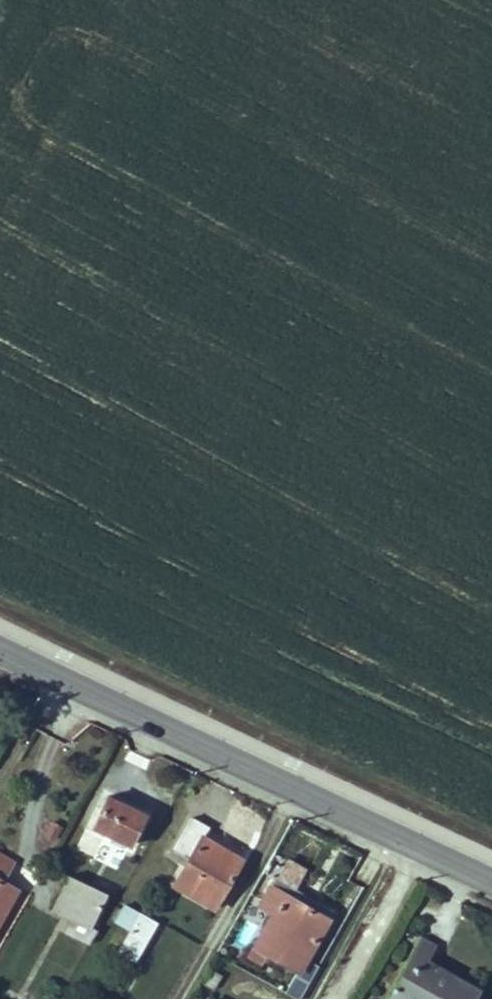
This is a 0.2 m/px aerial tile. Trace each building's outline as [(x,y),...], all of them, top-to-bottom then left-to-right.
[(145,814),(107,795),(92,826),(130,844),(145,814)] [(203,836),(208,826),(191,817),(172,848),(188,857),(172,884),(212,907),(241,858),(203,836)] [(62,827),(52,821),(46,834),(54,839),(62,827)] [(0,854),(0,897),(7,883),(1,880),(12,861),(0,854)] [(107,893),(69,875),(53,909),(73,919),(75,914),(92,922),(107,893)] [(275,879),(271,885),(328,918),(332,912),(275,879)] [(7,883),(0,897),(0,918),(17,889),(7,883)] [(273,912),(255,945),(268,953),(298,970),(328,918),(271,885),(260,905),(273,912)] [(116,922),(130,930),(140,913),(126,905),(116,922)] [(157,923),(140,913),(130,930),(118,952),(136,962),(157,923)] [(92,922),(75,914),(73,919),(90,927),(92,922)] [(479,991),(435,966),(431,972),(423,967),(426,962),(436,944),(421,936),(385,998),(387,998),(475,998),(479,991)] [(262,961),(268,953),(255,945),(250,954),(262,961)] [(423,967),(431,972),(435,966),(426,962),(423,967)] [(222,975),(212,969),(204,983),(214,988),(222,975)] [(9,988),(3,998),(27,998),(9,988)]
